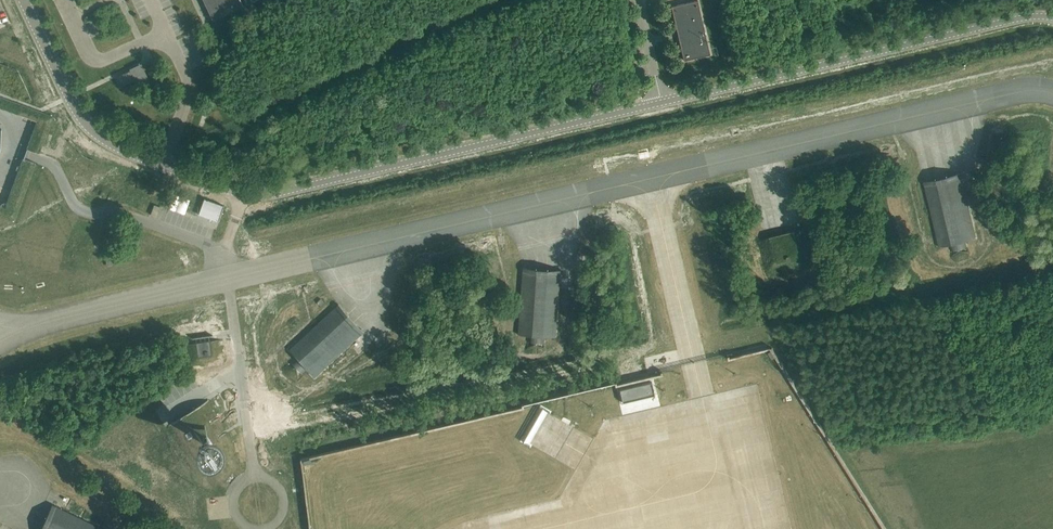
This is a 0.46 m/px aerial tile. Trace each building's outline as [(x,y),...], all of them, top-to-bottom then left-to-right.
[(213,19),(254,0),(204,0),(213,19)] [(698,0),(671,6),(684,60),(710,54),(698,0)] [(121,87),(133,82),(135,80),(131,70),(117,77),(121,87)] [(938,246),(949,244),(951,251),(967,248),(965,240),(976,238),(965,191),(961,173),(923,181),(938,246)] [(180,192),(176,202),(182,204),(186,194),(180,192)] [(198,214),(210,219),(218,221),(224,206),(204,198),(198,214)] [(759,240),(796,231),(806,229),(759,239),(759,240)] [(518,334),(528,335),(528,342),(544,343),(545,336),(556,337),(561,270),(522,267),(518,334)] [(308,369),(315,377),(345,349),(364,332),(338,304),(289,349),(297,357),(291,362),(302,374),(308,369)] [(622,402),(624,402),(628,401),(632,400),(636,399),(641,398),(645,397),(649,396),(653,395),(655,395),(652,381),(619,389),(622,402)] [(220,451),(222,446),(222,441),(220,436),(216,432),(211,430),(205,430),(200,432),(196,436),(194,441),(195,447),(197,452),(201,455),(206,457),(211,457),(216,455),(220,451)] [(41,528),(103,528),(70,513),(52,504),(41,528)]
